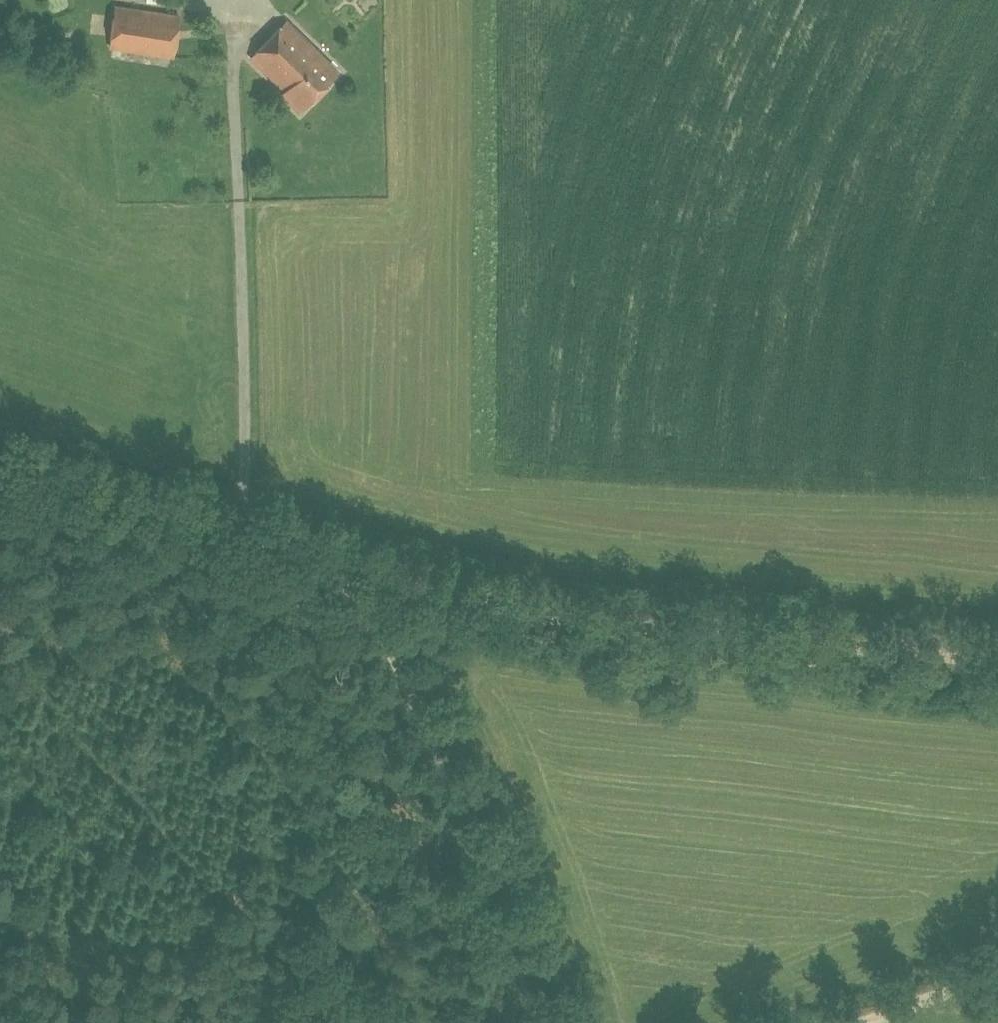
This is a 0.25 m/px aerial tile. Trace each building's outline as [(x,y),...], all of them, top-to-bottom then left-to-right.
[(178,15),(118,6),(112,48),(171,57),(178,15)] [(282,93),(300,111),(339,72),(286,20),(251,57),(285,90),(282,93)]
